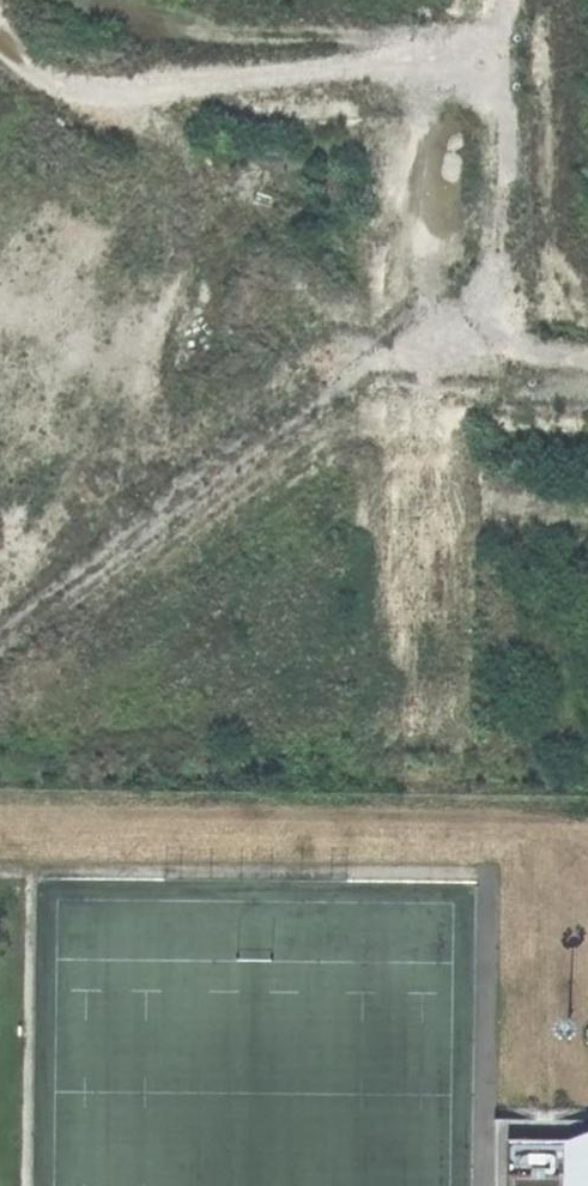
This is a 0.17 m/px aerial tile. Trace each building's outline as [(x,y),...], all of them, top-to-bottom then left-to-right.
[(495,1113),(494,1185),(587,1185),(587,1143),(582,1145),(583,1115),(495,1113)]
